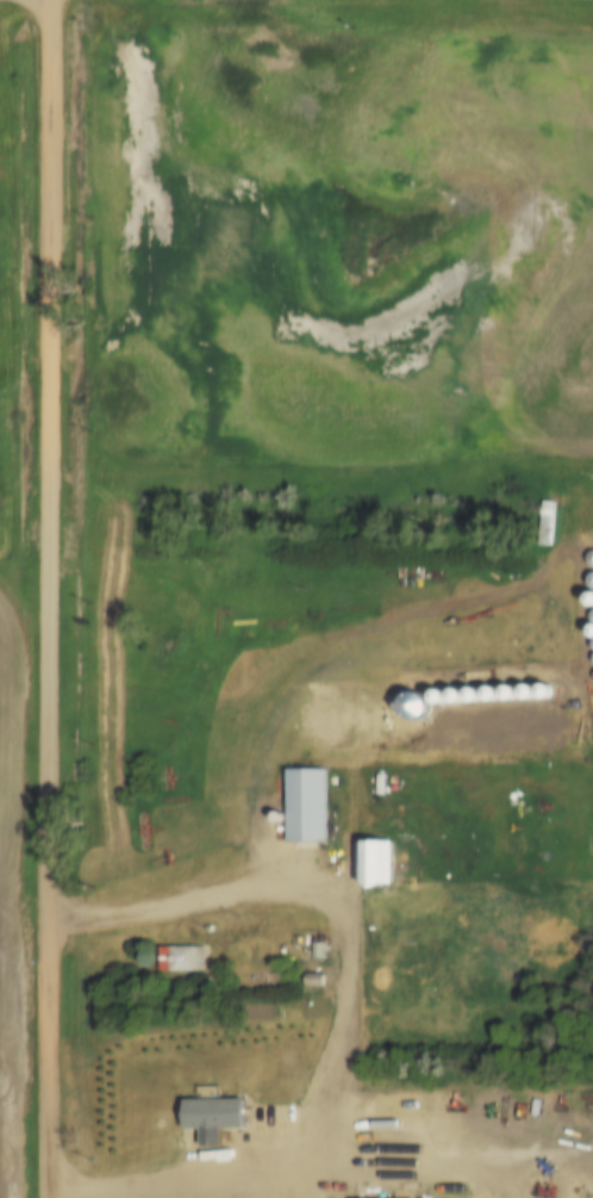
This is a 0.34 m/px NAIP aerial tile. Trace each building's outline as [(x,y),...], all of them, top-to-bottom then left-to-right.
[(560,499),(556,544),(544,542),(548,498),(560,499)] [(549,694),(554,693),(557,688),(557,683),(554,679),(549,677),(544,679),(542,683),(542,688),(544,693),(549,694)] [(532,695),(537,694),(539,689),(539,684),(537,681),(532,678),(528,681),(524,684),(524,689),(528,694),(532,695)] [(513,696),(518,695),(522,690),(522,685),(518,681),(513,679),(508,681),(505,685),(505,690),(508,695),(513,696)] [(495,697),(500,696),(503,691),(503,687),(500,682),(495,681),(491,682),(487,687),(487,691),(491,696),(495,697)] [(477,699),(482,696),(486,693),(486,688),(482,683),(477,682),(473,683),(469,688),(469,693),(473,696),(477,699)] [(461,700),(466,697),(468,694),(468,689),(466,684),(461,683),(456,684),(452,689),(452,694),(456,699),(461,700)] [(329,707),(342,707),(342,728),(327,728),(329,707)] [(386,712),(386,727),(402,727),(402,712),(386,712)] [(293,764),(331,764),(331,836),(293,836),(293,764)] [(283,818),(287,817),(289,814),(289,811),(287,808),(283,807),(280,807),(277,811),(277,814),(280,817),(283,818)] [(363,836),(398,836),(398,880),(363,880),(363,836)] [(167,942),(211,942),(211,967),(167,967),(167,942)] [(191,1094),(250,1093),(250,1123),(191,1124),(191,1094)] [(410,1150),(355,1151),(356,1197),(411,1197),(410,1150)]
